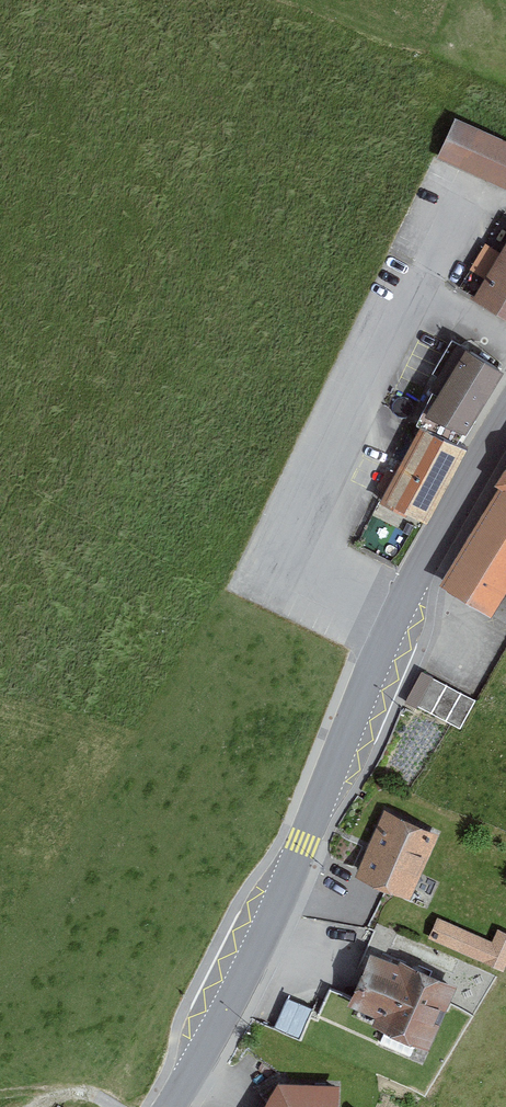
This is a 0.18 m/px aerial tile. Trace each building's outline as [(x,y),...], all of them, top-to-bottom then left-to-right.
[(442,152),(505,183),(505,147),(456,123),(442,152)] [(477,297),(505,316),(505,250),(477,297)] [(477,294),(486,272),(471,266),(462,288),(477,294)] [(462,340),(414,423),(461,450),(505,372),(505,366),(462,340)] [(424,430),(385,502),(421,522),(461,451),(424,430)] [(443,583),(494,615),(505,597),(505,485),(443,583)] [(415,703),(462,731),(477,704),(430,677),(415,703)] [(391,809),(363,870),(415,893),(443,833),(391,809)] [(444,936),(505,965),(505,946),(451,921),(444,936)] [(457,994),(376,959),(357,1002),(438,1037),(457,994)] [(298,1034),(313,1004),(288,992),(274,1022),(298,1034)] [(358,1090),(285,1083),(270,1106),(357,1106),(358,1090)]
